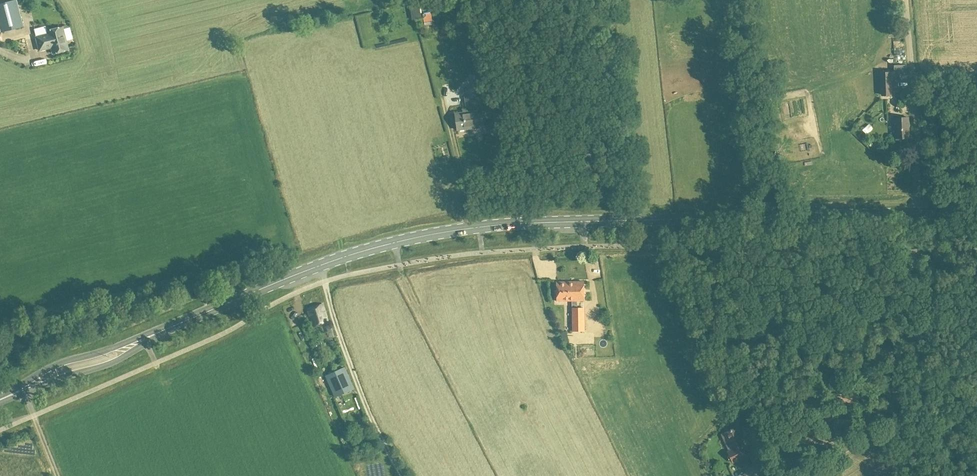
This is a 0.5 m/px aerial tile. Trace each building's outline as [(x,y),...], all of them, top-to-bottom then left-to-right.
[(0,4),(0,26),(2,32),(23,27),(17,0),(14,0),(0,4)] [(409,5),(412,20),(422,18),(419,3),(409,5)] [(36,37),(40,51),(52,48),(53,54),(69,50),(63,27),(47,31),(48,34),(36,37)] [(897,71),(880,72),(881,96),(898,95),(897,71)] [(463,109),(464,112),(456,113),(458,130),(484,126),(482,110),(483,110),(480,85),(464,88),(467,108),(463,109)] [(894,118),(895,138),(909,138),(908,117),(894,118)] [(584,281),(571,281),(557,281),(557,301),(572,300),(573,331),(585,330),(585,307),(578,307),(578,300),(584,300),(584,281)] [(307,308),(313,327),(328,322),(323,303),(307,308)] [(340,395),(353,389),(355,388),(352,380),(346,366),(325,376),(334,397),(340,395)] [(736,427),(726,432),(734,449),(728,451),(733,462),(749,454),(736,427)]
